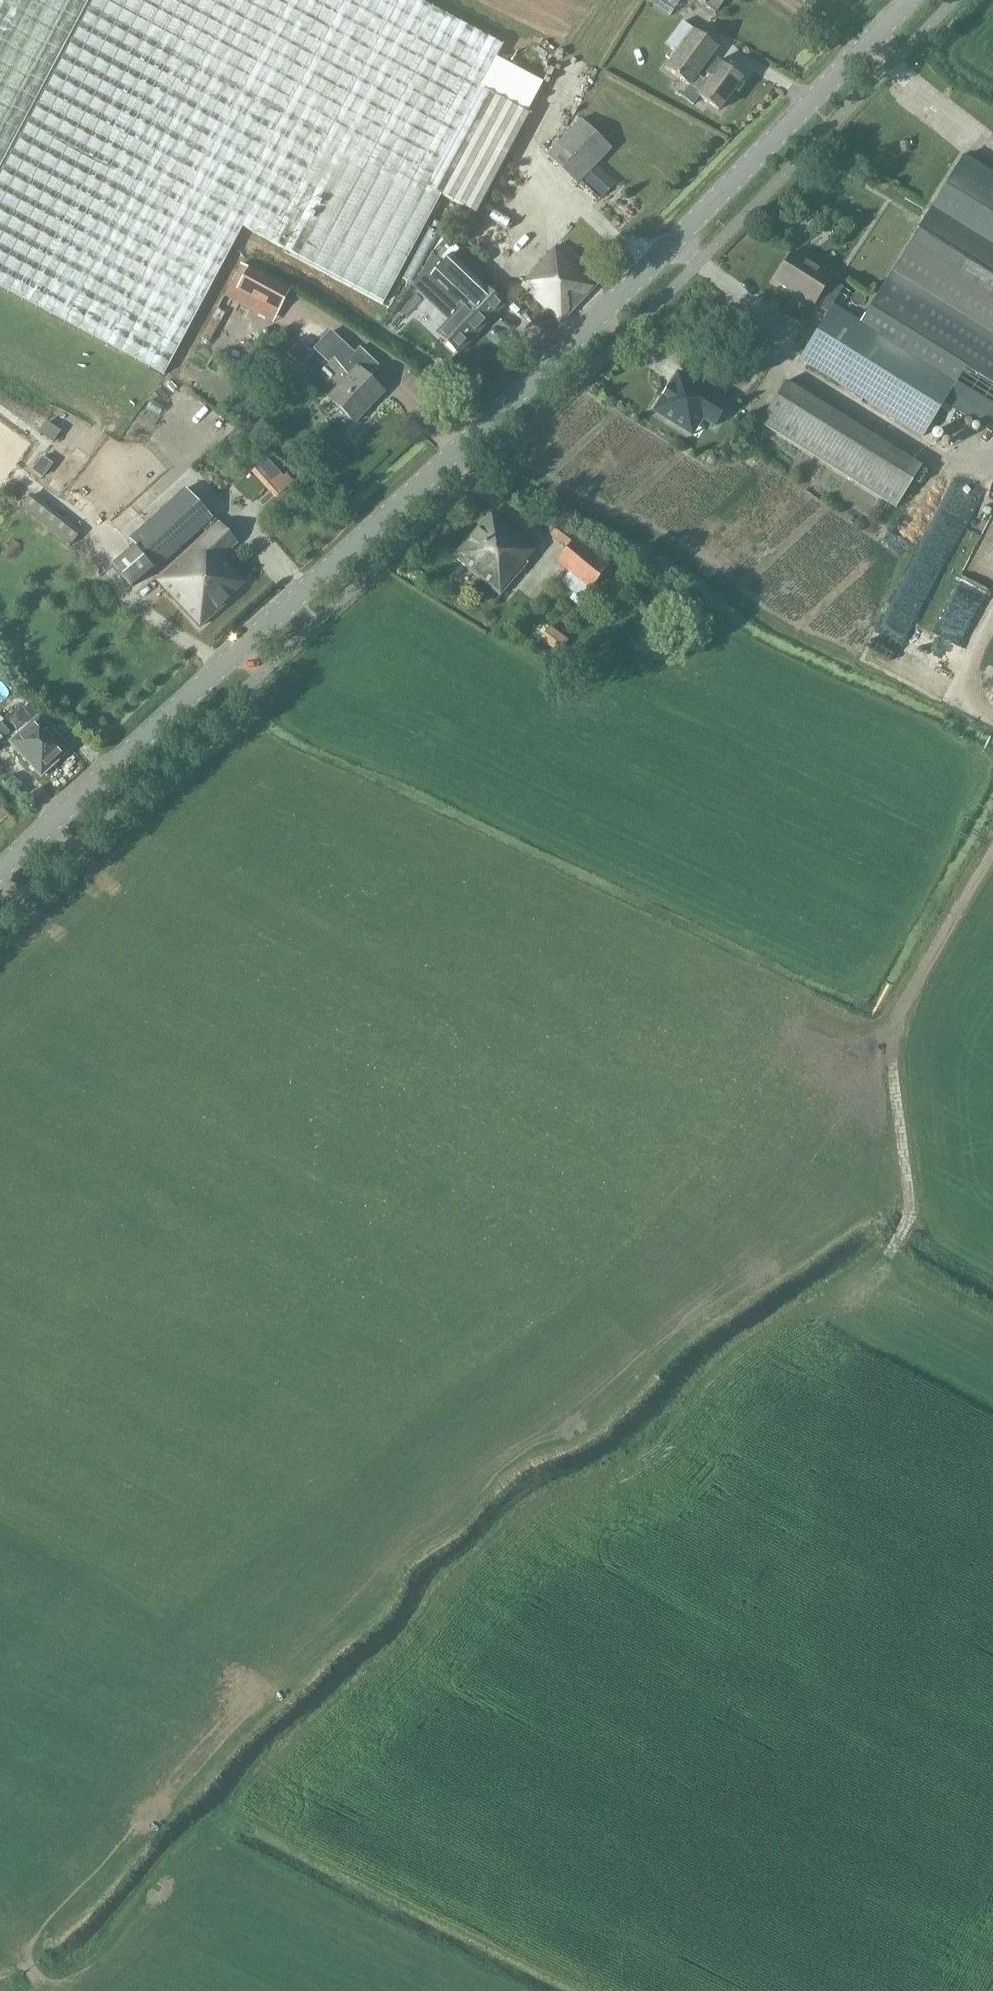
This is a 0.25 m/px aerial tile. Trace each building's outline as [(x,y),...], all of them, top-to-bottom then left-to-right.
[(165,376),(244,227),(382,300),(385,302),(441,197),(476,216),(530,115),(527,113),(543,83),(497,58),(503,47),(416,0),(0,0),(0,288),(165,376)] [(681,0),(645,0),(644,1),(670,18),(681,0)] [(705,5),(717,14),(726,0),(697,0),(705,5)] [(667,43),(677,51),(665,68),(690,85),(682,97),(693,106),(700,97),(719,112),(743,79),(717,61),(706,76),(707,76),(704,81),(698,77),(720,48),(682,22),(667,43)] [(547,155),(562,169),(578,185),(583,180),(603,198),(616,185),(596,166),(612,148),(581,118),(547,155)] [(799,359),(923,437),(940,409),(943,404),(986,430),(992,420),(992,177),(962,158),(862,322),(833,305),(831,308),(827,313),(799,359)] [(413,285),(439,235),(429,231),(403,280),(413,285)] [(533,275),(523,284),(563,323),(598,285),(557,246),(530,272),(533,275)] [(784,266),(775,281),(815,305),(818,300),(831,308),(833,305),(843,288),(830,280),(833,276),(793,252),(784,266)] [(432,256),(413,286),(449,320),(437,333),(459,352),(503,304),(452,258),(449,255),(440,264),(432,256)] [(241,264),(224,296),(273,322),(290,290),(248,267),(248,268),(241,264)] [(218,309),(202,338),(210,342),(226,313),(218,309)] [(297,338),(285,353),(299,364),(311,350),(297,338)] [(351,371),(328,397),(355,423),(385,392),(368,376),(379,365),(361,348),(344,365),(351,371)] [(703,419),(715,427),(729,405),(678,373),(654,412),(692,436),(703,419)] [(896,509),(923,467),(786,382),(760,424),(896,509)] [(252,472),(275,499),(294,482),(286,473),(284,476),(268,458),(252,472)] [(206,533),(154,581),(199,627),(247,582),(224,558),(238,544),(216,519),(214,520),(186,488),(129,540),(157,571),(203,529),(206,533)] [(32,493),(21,506),(70,545),(81,532),(32,493)] [(526,562),(536,550),(492,512),(453,556),(500,596),(529,563),(526,562)] [(556,530),(551,536),(563,545),(564,543),(568,546),(556,561),(570,572),(592,588),(609,564),(559,525),(556,530)] [(975,565),(925,649),(943,660),(991,579),(992,580),(992,578),(992,542),(988,539),(973,564),(975,565)] [(112,567),(132,589),(153,570),(134,548),(112,567)] [(917,567),(893,599),(911,613),(935,581),(917,567)] [(0,724),(0,736),(3,739),(10,732),(11,733),(31,716),(20,704),(1,722),(2,723),(0,724)] [(36,720),(11,743),(26,760),(42,778),(72,750),(70,748),(56,732),(50,725),(45,719),(41,715),(36,720)]
